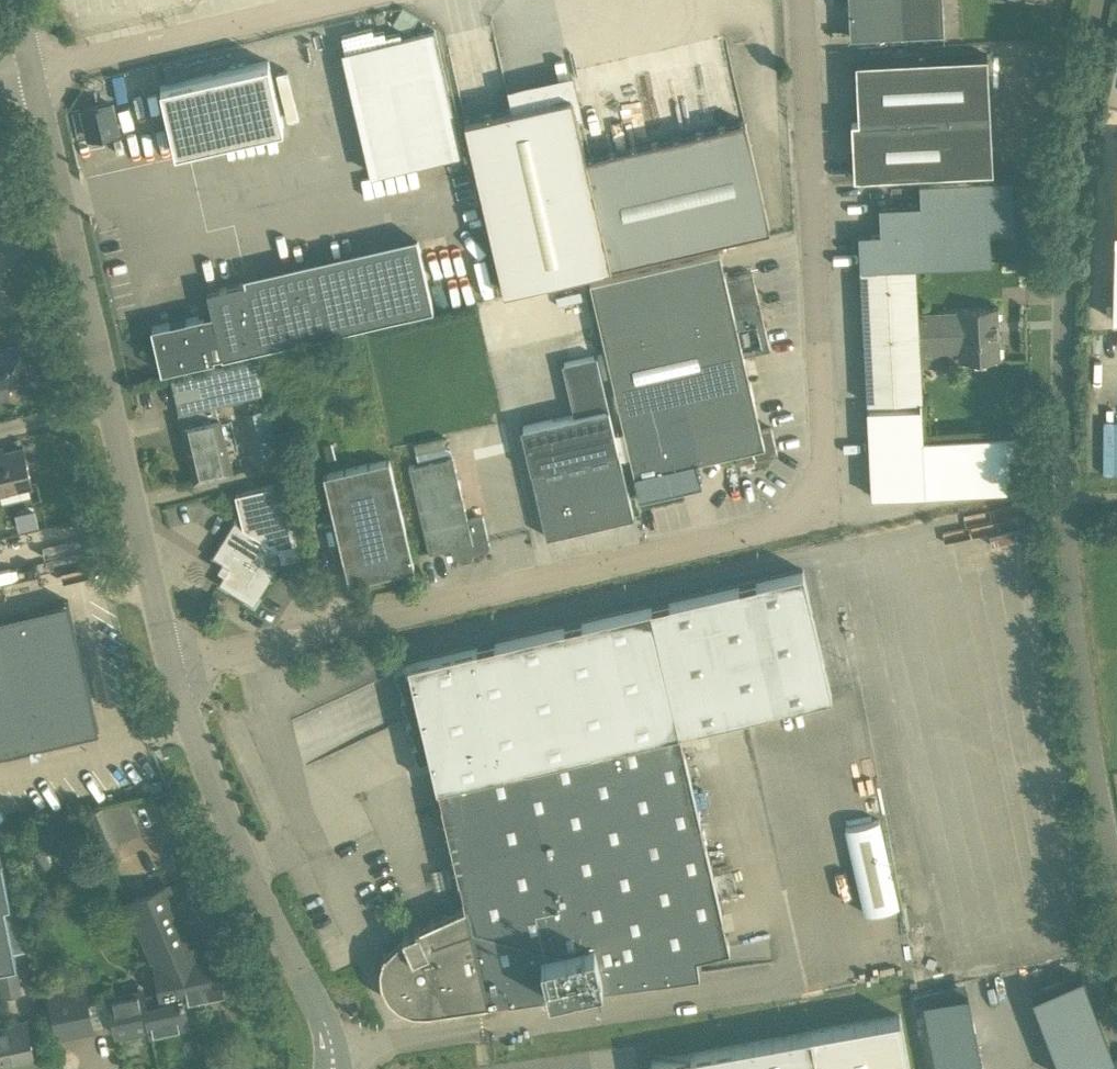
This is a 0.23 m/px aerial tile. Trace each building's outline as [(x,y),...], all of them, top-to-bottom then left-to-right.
[(904,34),(943,32),(941,0),(848,0),(849,37),(904,34)] [(408,32),(417,17),(402,8),(393,23),(408,32)] [(989,56),(857,61),(859,120),(853,120),(855,177),(919,174),(994,171),(989,56)] [(267,58),(158,83),(173,149),(282,125),(267,58)] [(586,159),(571,95),(464,119),(503,291),(610,266),(769,229),(744,122),(586,159)] [(120,131),(112,100),(79,109),(87,139),(120,131)] [(859,269),(916,266),(993,262),(991,232),(1015,230),(1012,178),(920,183),(921,204),(878,207),(879,233),(857,234),(859,269)] [(1107,229),(1105,318),(1116,319),(1116,230),(1107,229)] [(162,370),(433,309),(418,242),(207,291),(212,312),(152,326),(162,370)] [(769,348),(752,272),(726,278),(720,252),(590,282),(640,496),(685,486),(680,465),(735,452),(738,463),(777,454),(770,427),(761,429),(743,354),(769,348)] [(920,344),(918,313),(916,266),(859,269),(866,403),(923,400),(920,344)] [(918,313),(920,344),(959,342),(960,361),(1004,359),(1001,306),(958,309),(958,311),(918,313)] [(27,371),(24,358),(19,355),(17,344),(0,348),(0,382),(8,380),(13,383),(21,381),(27,371)] [(546,537),(634,516),(596,355),(563,363),(575,414),(520,427),(546,537)] [(231,472),(215,404),(262,393),(254,359),(170,378),(179,412),(181,412),(185,426),(182,427),(187,447),(184,447),(187,462),(190,461),(195,481),(231,472)] [(265,407),(247,412),(258,458),(277,453),(265,407)] [(932,493),(929,439),(922,439),(920,407),(866,410),(871,496),(932,493)] [(1103,472),(1116,472),(1116,419),(1103,419),(1103,472)] [(929,439),(932,493),(1020,488),(1017,434),(929,439)] [(23,448),(0,453),(0,490),(31,482),(23,448)] [(467,519),(452,455),(409,464),(429,551),(451,546),(453,557),(459,556),(462,560),(470,558),(471,553),(486,550),(489,545),(482,515),(467,519)] [(349,583),(415,567),(389,459),(323,474),(349,583)] [(300,552),(283,479),(235,491),(243,528),(235,523),(215,554),(226,561),(227,567),(228,571),(222,582),(253,602),(281,556),(300,552)] [(35,509),(15,514),(19,530),(38,526),(35,509)] [(380,967),(379,970),(380,981),(381,985),(386,995),(388,998),(397,1005),(399,1007),(410,1011),(413,1012),(424,1013),(428,1012),(482,1005),(699,975),(697,956),(696,954),(730,947),(678,728),(832,693),(802,569),(408,662),(409,665),(394,672),(405,697),(401,700),(408,716),(411,722),(421,717),(431,760),(465,907),(402,935),(404,941),(390,956),(384,953),(382,956),(380,967)] [(98,730),(72,616),(68,600),(0,616),(0,753),(98,730)] [(109,844),(142,829),(127,797),(95,811),(109,844)] [(863,912),(898,905),(881,818),(846,825),(863,912)] [(3,906),(10,905),(0,859),(0,967),(14,964),(3,906)] [(168,884),(127,901),(156,968),(161,993),(180,990),(182,1001),(183,1001),(231,991),(223,948),(206,951),(204,940),(193,942),(168,884)] [(22,993),(17,971),(0,974),(0,989),(2,997),(22,993)] [(1034,996),(1050,1037),(1062,1068),(1116,1068),(1116,1067),(1099,1018),(1083,977),(1034,996)] [(83,984),(48,991),(48,995),(57,1037),(92,1029),(83,984)] [(151,1035),(188,1027),(183,1001),(182,1001),(180,990),(161,993),(143,997),(142,990),(109,997),(116,1035),(150,1028),(151,1035)] [(967,995),(924,1003),(929,1026),(933,1047),(975,1039),(971,1017),(967,995)] [(652,1060),(654,1068),(909,1068),(899,1016),(811,1031),(652,1060)] [(26,1021),(25,1021),(26,1025),(16,1027),(15,1025),(0,1028),(0,1064),(14,1061),(14,1063),(34,1059),(26,1021)] [(975,1039),(933,1047),(937,1068),(980,1060),(975,1039)] [(937,1068),(981,1068),(980,1060),(937,1068)]
